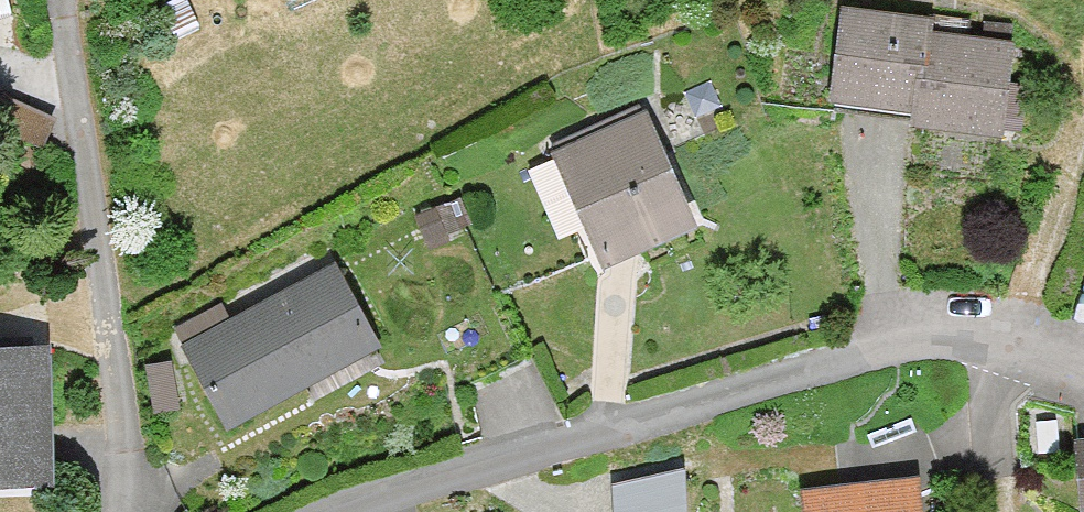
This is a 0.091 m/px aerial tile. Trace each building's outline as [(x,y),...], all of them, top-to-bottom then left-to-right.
[(1013,40),(929,32),(931,19),(841,10),(831,105),(915,114),(914,127),(1003,136),(1013,40)] [(695,226),(646,107),(552,146),(602,264),(695,226)] [(228,427),(382,342),(330,250),(176,336),(228,427)] [(55,485),(51,344),(0,345),(0,486),(55,485)] [(1077,500),(1083,500),(1083,438),(1073,439),(1077,500)] [(926,476),(801,486),(803,511),(929,511),(926,476)]
